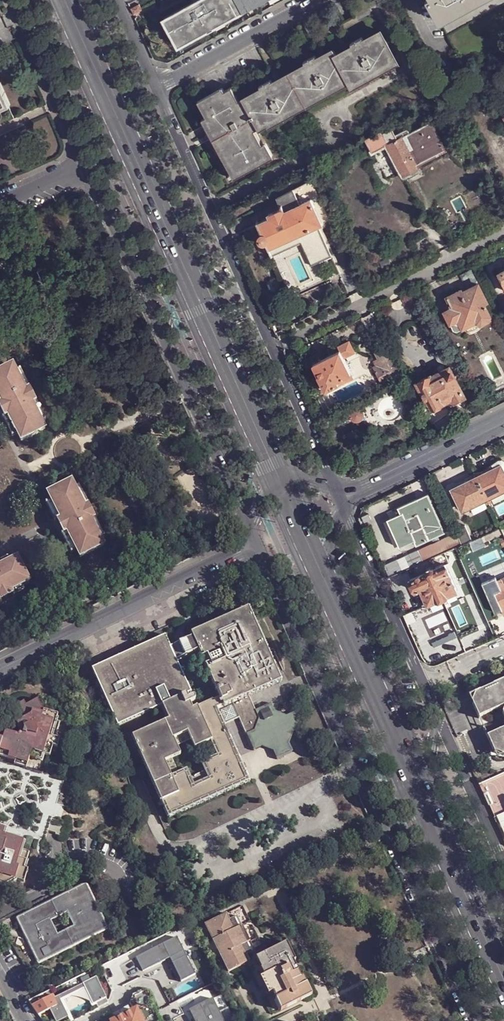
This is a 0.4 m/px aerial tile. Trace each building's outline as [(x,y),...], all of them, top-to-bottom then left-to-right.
[(170,16),(185,43),(239,13),(232,0),(199,0),(170,16)] [(239,13),(252,6),(249,0),(232,0),(239,13)] [(430,1),(433,6),(436,4),(443,18),(451,14),(453,16),(481,0),(431,0),(430,1)] [(351,87),(399,61),(376,14),(235,90),(233,88),(202,105),(240,174),(272,156),(256,127),(262,124),(264,127),(348,81),(351,87)] [(170,16),(164,19),(179,46),(185,43),(170,16)] [(12,101),(0,75),(0,80),(8,99),(0,103),(0,106),(12,101)] [(8,99),(0,80),(0,103),(8,99)] [(410,132),(408,127),(396,134),(393,128),(383,133),(382,130),(367,138),(388,180),(403,172),(405,176),(422,168),(420,164),(446,150),(432,121),(410,132)] [(270,248),(305,232),(319,262),(332,256),(319,226),(332,220),(314,179),(278,197),(282,208),(269,214),(271,218),(259,223),(259,221),(257,222),(258,224),(262,233),(261,233),(259,235),(259,239),(261,242),(264,243),(267,243),(270,248)] [(319,262),(305,232),(270,248),(273,256),(301,242),(312,265),(319,262)] [(446,311),(456,332),(478,320),(479,322),(483,324),(491,320),(492,316),(491,314),(486,303),(488,301),(480,285),(463,292),(462,290),(448,296),(450,299),(450,300),(447,303),(446,307),(446,311)] [(341,350),(313,363),(319,376),(318,378),(323,387),(325,387),(326,389),(338,384),(338,386),(354,378),(344,358),(355,353),(350,341),(339,346),(341,350)] [(399,372),(386,346),(376,351),(379,358),(374,360),(377,365),(374,366),(374,367),(370,369),(373,375),(377,373),(381,380),(399,372)] [(17,371),(13,364),(0,371),(0,398),(2,403),(4,402),(5,405),(3,406),(3,408),(4,412),(7,412),(8,412),(9,414),(8,415),(18,435),(22,441),(46,429),(43,422),(32,402),(32,403),(30,400),(32,400),(33,397),(32,394),(28,393),(27,393),(25,391),(26,390),(17,371)] [(22,369),(17,371),(26,390),(31,388),(22,369)] [(418,382),(432,409),(444,403),(444,402),(452,397),(454,402),(465,397),(454,375),(450,377),(446,369),(439,373),(437,373),(434,374),(432,376),(430,377),(430,376),(418,382)] [(31,388),(26,390),(25,391),(27,393),(28,393),(32,394),(33,397),(32,400),(30,400),(32,403),(32,402),(37,400),(31,388)] [(37,400),(32,402),(43,422),(47,420),(37,400)] [(0,404),(0,412),(3,418),(8,415),(9,414),(8,412),(7,412),(4,412),(3,408),(3,406),(5,405),(4,402),(2,403),(0,404)] [(13,437),(18,435),(8,415),(3,418),(13,437)] [(503,470),(503,460),(503,459),(502,459),(499,459),(496,461),(479,472),(478,472),(474,472),(476,476),(479,475),(501,464),(503,470)] [(461,510),(469,506),(470,508),(485,501),(487,500),(489,504),(492,503),(490,499),(503,491),(503,489),(503,470),(501,464),(479,475),(476,476),(451,488),(454,494),(461,510)] [(476,476),(474,472),(471,476),(466,479),(449,484),(447,485),(446,487),(446,488),(446,491),(448,494),(449,495),(451,496),(454,494),(451,488),(476,476)] [(85,507),(76,488),(72,481),(48,493),(51,500),(61,519),(62,518),(64,521),(62,522),(61,525),(62,528),(65,529),(67,528),(68,530),(67,531),(77,551),(80,557),(104,545),(101,538),(91,519),(90,519),(89,517),(90,516),(91,513),(90,510),(87,509),(86,510),(84,507),(85,507)] [(80,486),(76,488),(85,507),(89,504),(80,486)] [(401,514),(390,518),(402,544),(403,546),(414,541),(417,545),(446,532),(428,494),(398,507),(401,514)] [(61,519),(51,500),(46,503),(55,522),(61,519)] [(89,504),(85,507),(84,507),(86,510),(87,509),(90,510),(91,513),(90,516),(89,517),(90,519),(91,519),(95,517),(89,504)] [(95,517),(91,519),(101,538),(105,536),(95,517)] [(61,519),(55,522),(56,524),(58,528),(61,534),(67,531),(68,530),(67,528),(65,529),(62,528),(61,525),(62,522),(64,521),(62,518),(61,519)] [(396,546),(402,544),(390,518),(384,521),(396,546)] [(493,536),(503,532),(501,527),(491,532),(493,536)] [(71,553),(77,551),(67,531),(61,534),(71,553)] [(473,540),(475,544),(493,536),(491,532),(473,540)] [(458,543),(454,534),(445,538),(449,547),(458,543)] [(10,563),(7,557),(1,560),(0,561),(0,568),(10,563)] [(1,596),(2,598),(5,598),(8,597),(8,594),(8,593),(11,591),(11,592),(22,587),(30,583),(18,559),(10,563),(0,568),(0,597),(1,596)] [(445,563),(435,568),(434,568),(433,567),(430,567),(429,567),(428,568),(426,570),(426,571),(426,572),(411,579),(416,591),(422,589),(428,604),(457,591),(445,563)] [(502,579),(503,582),(500,584),(501,588),(494,591),(503,614),(503,578),(502,579)] [(24,591),(22,587),(11,592),(13,596),(24,591)] [(11,592),(11,591),(8,593),(8,594),(8,597),(5,598),(2,598),(1,596),(0,597),(0,600),(1,602),(13,596),(11,592)] [(255,711),(252,704),(249,696),(281,681),(248,609),(191,634),(192,637),(185,640),(177,643),(170,647),(165,636),(91,668),(117,724),(161,705),(168,721),(133,737),(168,817),(249,780),(224,724),(228,723),(235,719),(239,718),(253,749),(266,744),(272,746),(276,758),(293,751),(288,739),(291,732),(302,728),(294,712),(286,715),(275,711),(271,703),(259,709),(255,711)] [(185,640),(182,633),(174,636),(177,643),(185,640)] [(475,693),(471,702),(479,717),(503,706),(503,708),(503,709),(502,713),(503,717),(503,680),(475,693)] [(38,700),(26,705),(19,709),(23,719),(17,723),(20,730),(19,735),(6,731),(3,739),(0,738),(0,751),(10,753),(9,758),(28,764),(32,751),(50,756),(53,746),(54,746),(56,738),(51,737),(56,721),(58,715),(44,710),(38,700)] [(235,719),(228,723),(230,728),(237,725),(235,719)] [(61,723),(56,721),(51,737),(56,738),(61,723)] [(487,736),(494,752),(502,755),(503,754),(503,728),(487,736)] [(6,828),(4,834),(16,838),(25,840),(25,838),(26,836),(29,835),(46,841),(47,835),(49,830),(56,832),(56,833),(60,835),(65,820),(69,806),(77,779),(60,773),(63,760),(50,756),(32,751),(28,764),(9,758),(10,753),(0,751),(0,827),(6,828)] [(485,781),(494,803),(503,799),(503,774),(485,781)] [(0,883),(3,875),(15,879),(24,882),(28,869),(25,868),(21,867),(23,860),(19,858),(22,849),(13,847),(16,838),(4,834),(6,828),(0,827),(0,882),(0,883)] [(22,849),(25,840),(16,838),(13,847),(22,849)] [(23,860),(21,867),(25,868),(29,852),(22,849),(19,858),(23,860)] [(3,875),(0,883),(6,884),(15,879),(3,875)] [(39,963),(41,963),(108,929),(109,928),(109,926),(88,885),(88,884),(86,883),(84,884),(18,916),(17,917),(17,919),(38,962),(39,963)] [(221,955),(229,971),(250,961),(247,954),(256,950),(251,940),(243,925),(238,915),(231,919),(228,913),(205,924),(213,939),(221,955)] [(177,938),(136,958),(143,973),(172,959),(183,982),(195,976),(177,938)] [(293,953),(287,942),(282,945),(287,956),(293,953)] [(308,984),(304,976),(302,977),(294,960),(296,959),(293,953),(287,956),(282,945),(260,956),(265,967),(262,968),(261,969),(265,975),(270,984),(274,983),(277,990),(274,991),(278,998),(282,996),(287,1007),(308,996),(303,986),(308,984)] [(265,967),(260,956),(257,957),(262,968),(265,967)] [(270,984),(265,975),(261,977),(269,994),(274,991),(277,990),(274,983),(270,984)] [(313,994),(308,984),(303,986),(308,996),(313,994)] [(32,1005),(38,1014),(59,1004),(51,990),(43,994),(46,998),(32,1005)] [(278,998),(276,998),(282,1009),(287,1007),(282,996),(278,998)] [(190,1010),(195,1020),(223,1020),(213,999),(190,1010)] [(114,1020),(141,1020),(136,1010),(131,1013),(114,1020)]
